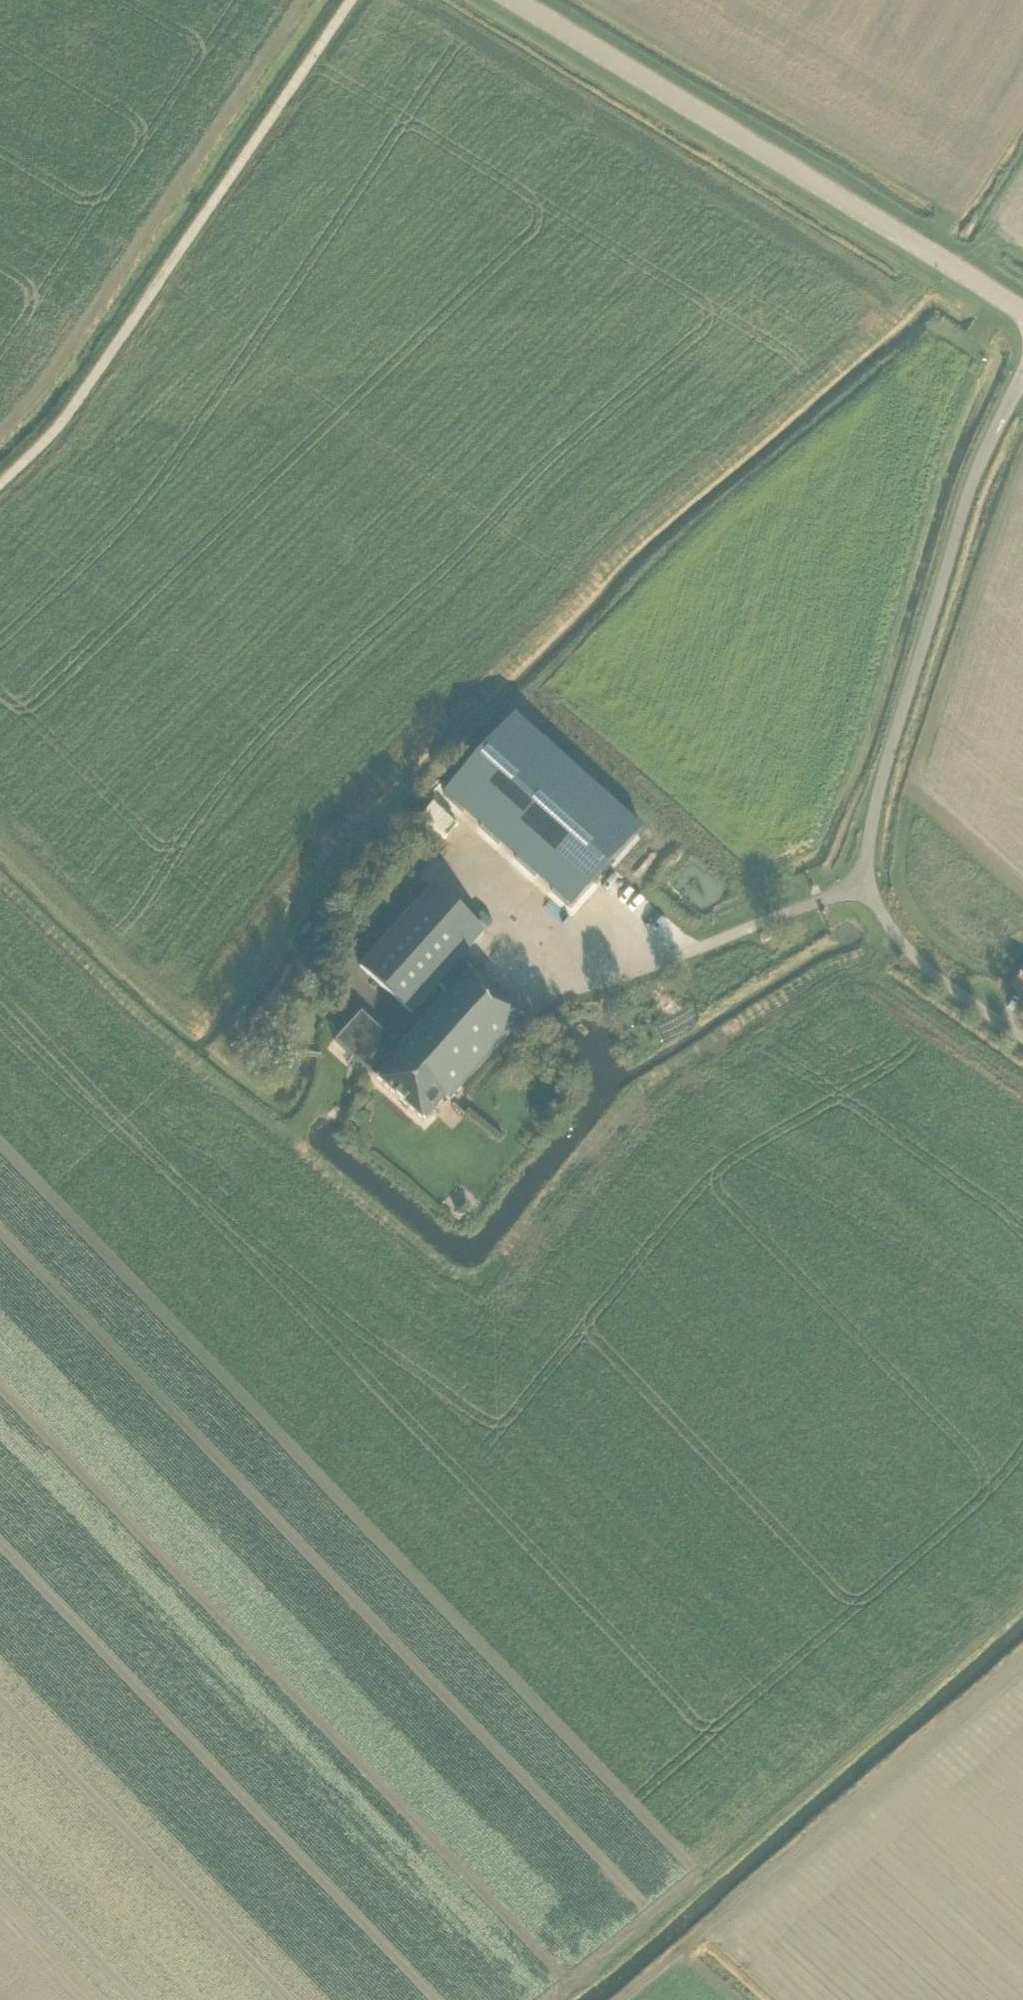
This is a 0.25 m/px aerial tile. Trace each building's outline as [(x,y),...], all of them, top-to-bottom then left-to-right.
[(516,717),(444,796),(571,910),(642,830),(516,717)] [(361,1013),(342,1034),(370,1060),(381,1070),(375,1077),(424,1122),(445,1098),(449,1102),(525,1018),(461,960),(484,934),(432,887),(359,968),(411,1015),(432,992),(438,986),(449,995),(443,1002),(392,1058),(388,1054),(396,1045),(361,1013)] [(1022,994),(1022,971),(1013,987),(1022,994)] [(470,1210),(469,1206),(466,1202),(461,1203),(455,1209),(456,1214),(459,1217),(464,1217),(470,1210)]
